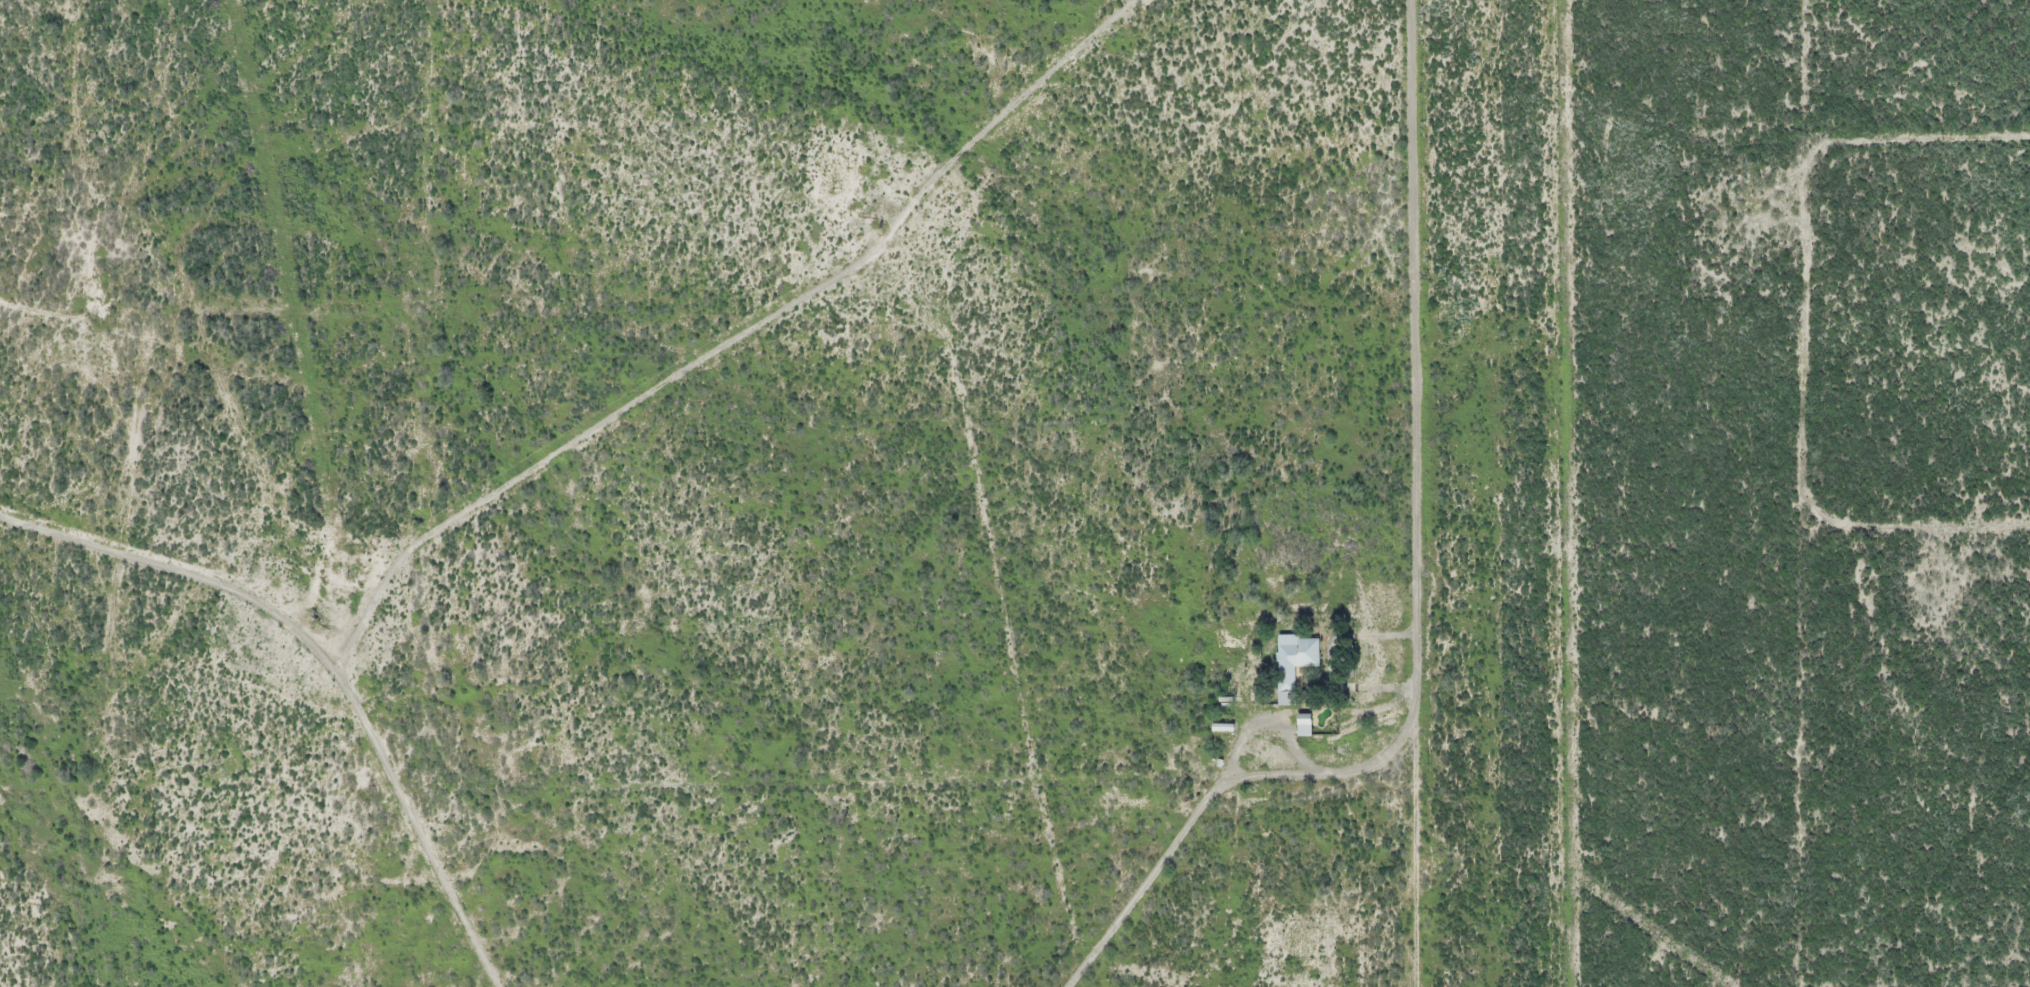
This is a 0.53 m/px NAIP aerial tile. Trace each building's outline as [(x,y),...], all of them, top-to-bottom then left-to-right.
[(1296,666),(1319,666),(1319,636),(1278,636),(1278,705),(1296,705),(1296,666)] [(1300,714),(1300,735),(1313,735),(1313,714),(1300,714)]
